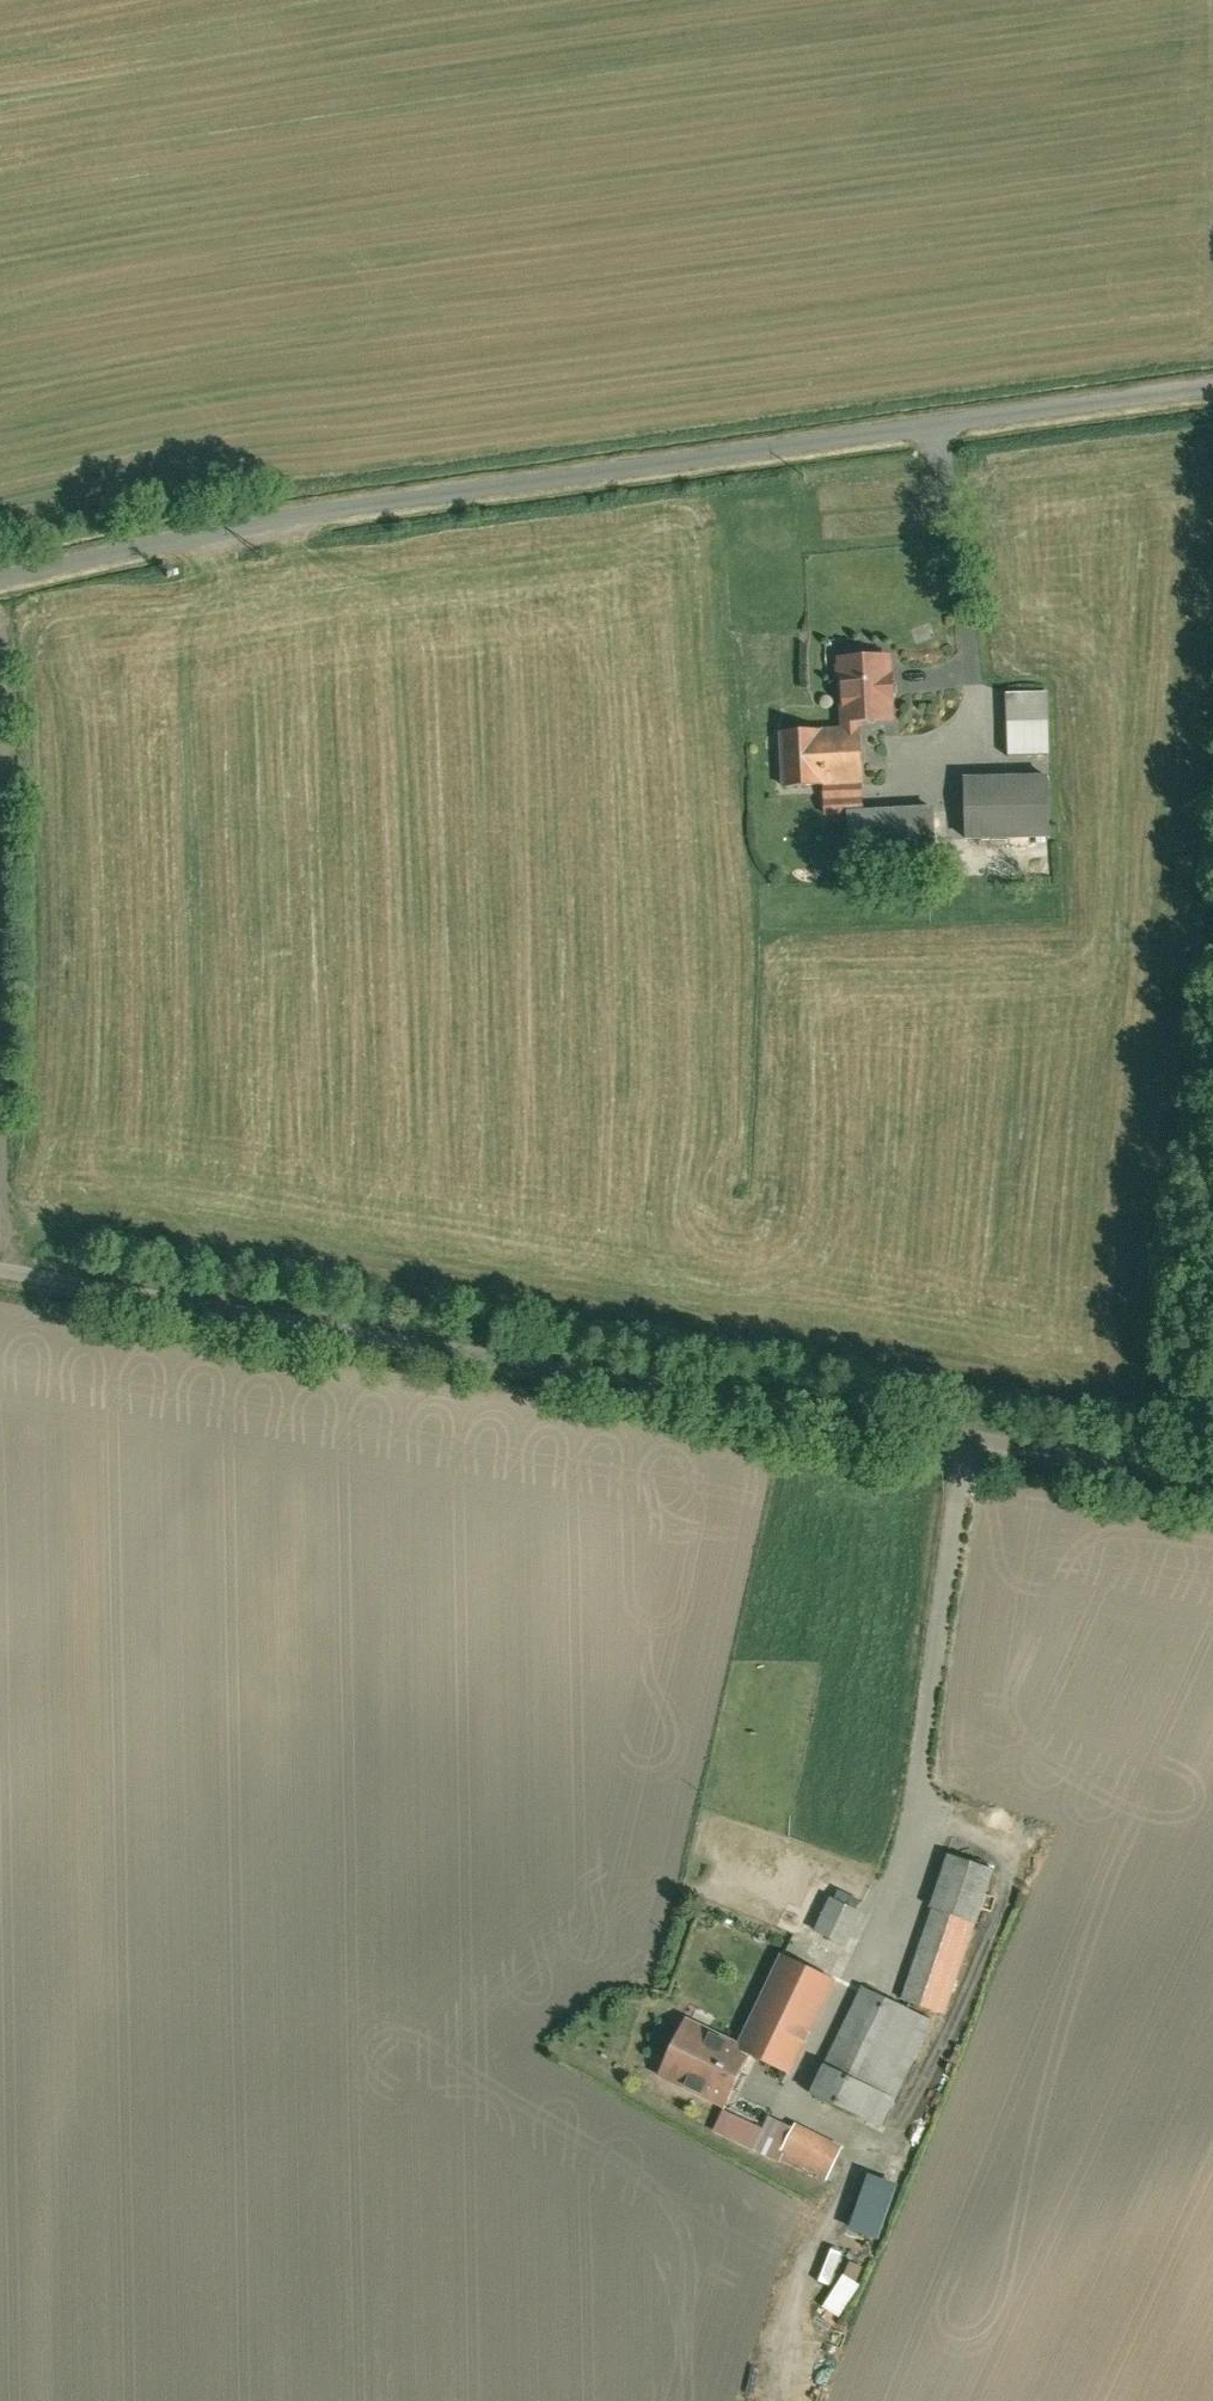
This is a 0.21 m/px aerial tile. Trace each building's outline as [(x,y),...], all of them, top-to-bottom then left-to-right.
[(895,717),(892,651),(839,654),(842,720),(859,719),(895,717)] [(1008,692),(1010,754),(1051,753),(1049,690),(1008,692)] [(862,783),(859,719),(842,720),(842,724),(781,727),(783,787),(823,785),(862,783)] [(1049,767),(965,770),(967,835),(1051,832),(1049,767)] [(862,783),(823,785),(824,812),(847,811),(847,804),(863,804),(862,783)] [(934,800),(863,804),(847,804),(847,811),(850,863),(937,860),(934,800)] [(935,1906),(977,1922),(997,1869),(948,1851),(928,1904),(935,1906)] [(845,1946),(863,1909),(831,1894),(813,1930),(845,1946)] [(935,1906),(900,1998),(942,2014),(977,1922),(935,1906)] [(791,2066),(834,1976),(781,1950),(737,2041),(750,2046),(791,2066)] [(935,2017),(862,1983),(812,2089),(885,2123),(935,2017)] [(750,2046),(737,2041),(685,2015),(656,2075),(721,2106),(750,2046)] [(843,2144),(794,2122),(778,2157),(827,2180),(843,2144)] [(887,2225),(860,2214),(856,2224),(882,2235),(887,2225)] [(833,2284),(841,2249),(829,2247),(821,2281),(833,2284)] [(841,2316),(862,2281),(857,2279),(866,2265),(853,2258),(824,2305),(841,2316)]
